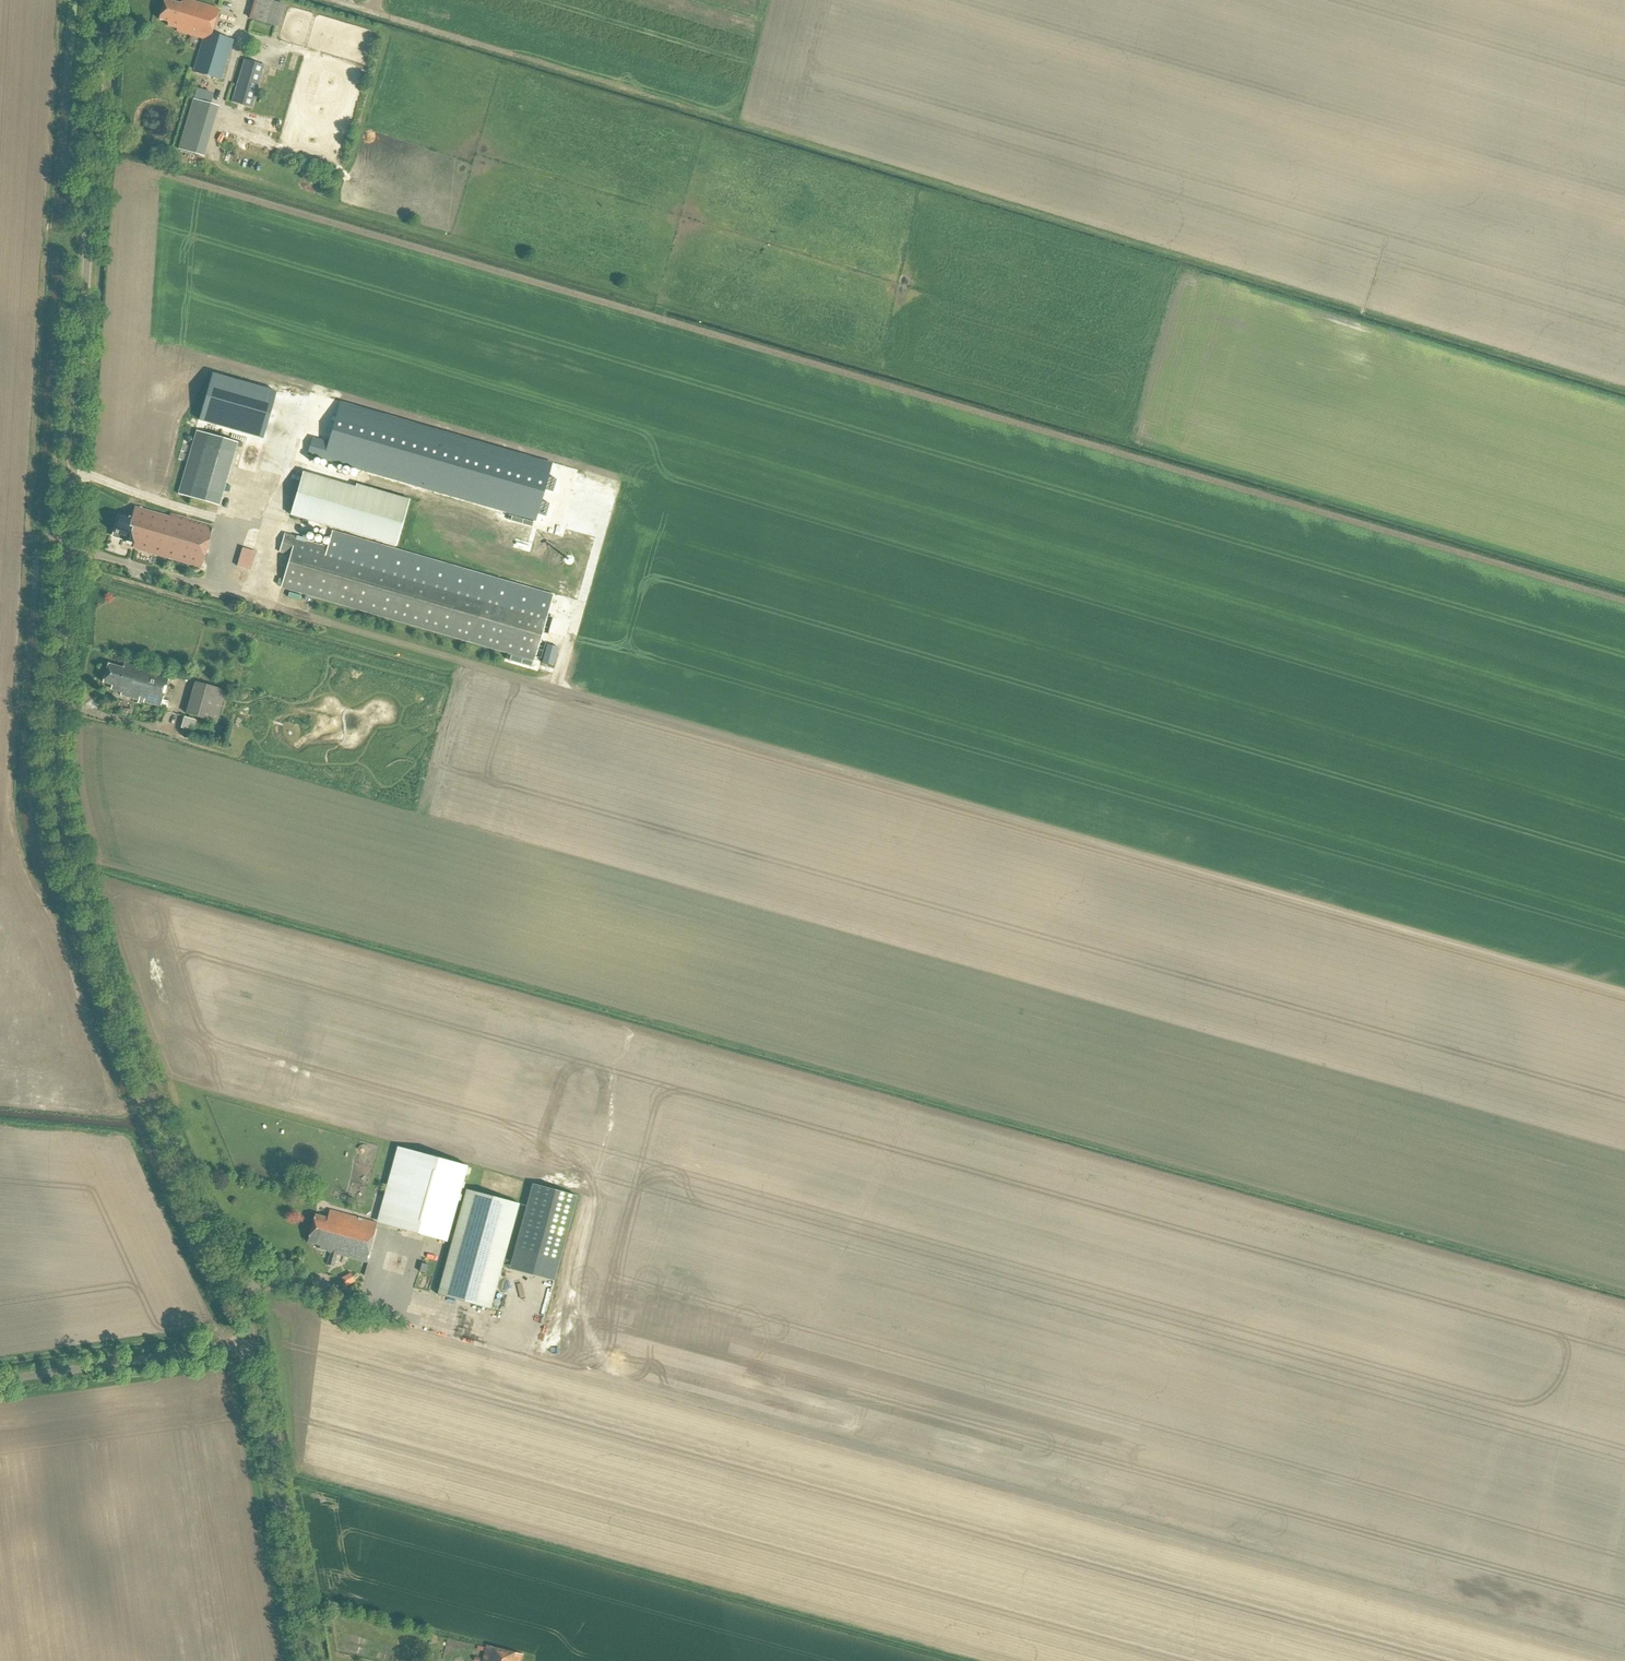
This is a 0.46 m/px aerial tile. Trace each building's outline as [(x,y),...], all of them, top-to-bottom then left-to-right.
[(219,10),(187,0),(182,0),(181,5),(165,0),(159,20),(169,23),(168,26),(177,29),(177,31),(203,39),(193,73),(221,81),(233,40),(212,34),(219,10)] [(268,0),(254,0),(248,19),(277,28),(284,5),(268,0)] [(244,60),(236,85),(257,92),(265,66),(244,60)] [(179,150),(205,158),(220,107),(212,105),(215,93),(197,88),(179,150)] [(180,126),(184,127),(189,115),(185,114),(180,126)] [(316,418),(310,441),(536,505),(557,431),(351,372),(337,424),(316,418)] [(212,380),(201,414),(265,432),(275,398),(212,380)] [(196,430),(179,494),(221,505),(238,441),(196,430)] [(305,471),(293,513),(397,543),(410,501),(305,471)] [(200,526),(135,507),(132,518),(120,515),(114,534),(126,537),(125,541),(134,544),(133,547),(136,548),(136,549),(201,568),(213,527),(201,523),(200,526)] [(533,523),(508,516),(507,520),(532,527),(533,523)] [(296,537),(285,534),(279,552),(290,555),(281,589),(534,662),(548,614),(305,543),(306,539),(296,536),(296,537)] [(256,552),(242,548),(237,566),(251,570),(256,552)] [(120,696),(139,701),(138,703),(143,704),(143,702),(160,707),(170,674),(125,661),(123,669),(108,664),(103,683),(112,685),(111,690),(121,693),(120,696)] [(186,713),(218,722),(227,689),(195,680),(186,713)] [(195,720),(184,717),(181,729),(192,732),(195,720)] [(397,1147),(377,1223),(446,1242),(467,1166),(397,1147)] [(576,1196),(533,1184),(516,1249),(559,1260),(576,1196)] [(466,1189),(437,1294),(490,1309),(519,1203),(466,1189)] [(366,1262),(377,1223),(330,1210),(327,1218),(315,1214),(307,1242),(320,1245),(319,1249),(329,1251),(329,1252),(331,1253),(330,1256),(327,1265),(334,1266),(337,1254),(366,1262)] [(422,1263),(419,1272),(426,1273),(429,1264),(422,1263)] [(346,1285),(356,1282),(353,1272),(342,1276),(346,1285)] [(482,1660),(521,1660),(523,1655),(487,1646),(482,1660)]
